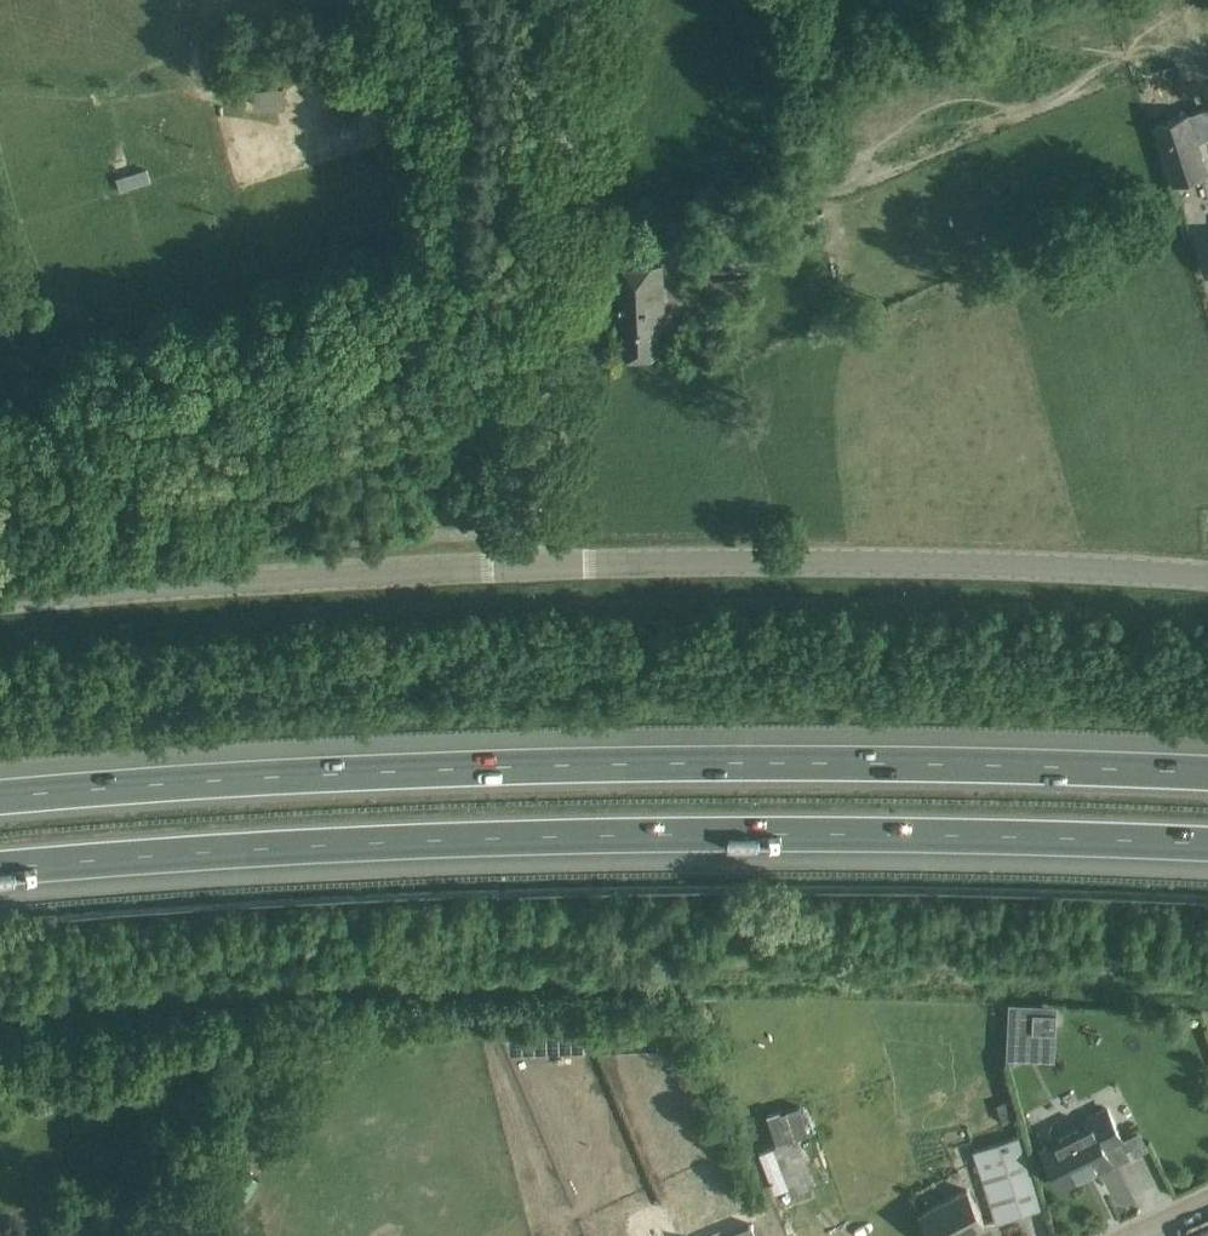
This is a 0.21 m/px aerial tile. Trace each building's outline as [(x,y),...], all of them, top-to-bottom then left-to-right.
[(253,106),(282,105),(281,87),(252,88),(253,106)] [(1190,111),(1153,123),(1173,184),(1207,173),(1207,168),(1190,111)] [(664,331),(661,264),(618,266),(622,355),(659,354),(658,331),(664,331)] [(710,278),(709,266),(704,266),(707,309),(748,304),(745,277),(712,281),(711,279),(710,278)] [(1011,1003),(1009,1049),(1032,1050),(1034,1031),(1058,1032),(1060,1006),(1011,1003)] [(997,1103),(998,1106),(1003,1123),(1017,1119),(1011,1099),(997,1103)] [(1043,1149),(1062,1186),(1112,1160),(1105,1147),(1123,1139),(1107,1109),(1086,1120),(1089,1126),(1043,1149)] [(973,1152),(998,1224),(1044,1208),(1020,1136),(973,1152)] [(799,1153),(769,1166),(788,1211),(818,1198),(799,1153)] [(927,1227),(932,1235),(962,1235),(985,1224),(967,1188),(920,1212),(927,1227)]
